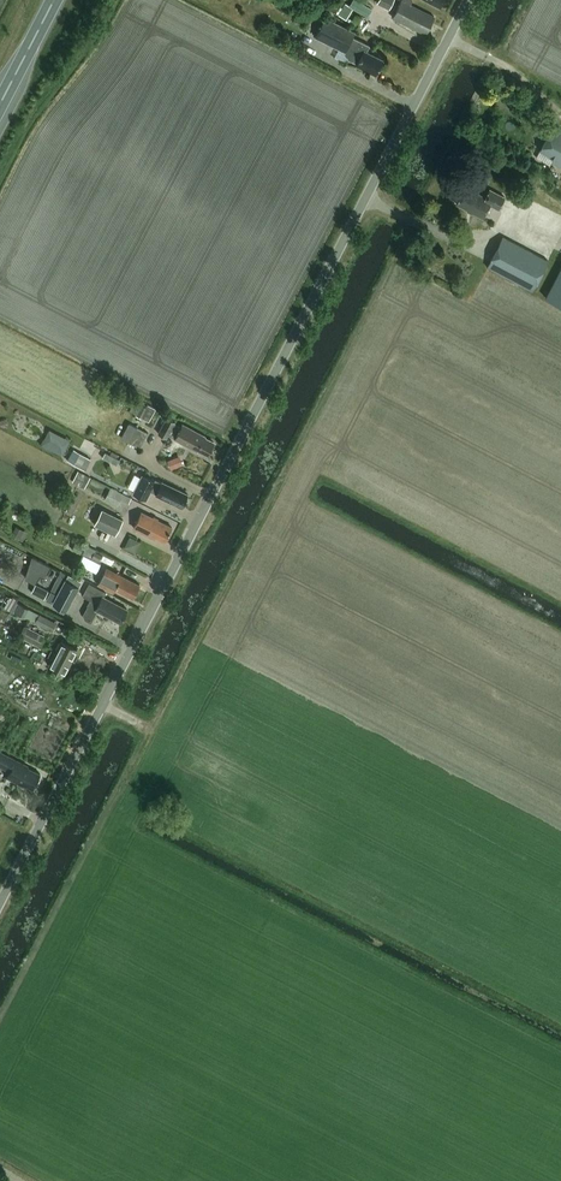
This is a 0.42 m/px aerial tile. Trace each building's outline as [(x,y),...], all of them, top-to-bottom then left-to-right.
[(372,10),(355,0),(354,0),(350,7),(345,4),(338,15),(346,20),(353,8),(368,17),(372,10)] [(394,0),(379,0),(377,3),(389,9),(394,0)] [(434,17),(410,5),(412,2),(409,0),(402,0),(393,18),(425,34),(434,17)] [(375,75),(383,60),(366,52),(368,48),(351,39),(354,35),(323,20),(315,37),(349,54),(347,59),(357,64),(356,66),(375,75)] [(553,126),(540,150),(553,157),(552,160),(557,163),(552,172),(556,175),(560,166),(560,130),(553,126)] [(498,209),(505,198),(490,190),(485,198),(466,187),(456,204),(482,218),(489,205),(498,209)] [(532,291),(548,261),(502,237),(487,267),(532,291)] [(545,298),(560,306),(560,268),(545,298)] [(149,422),(156,409),(147,405),(146,407),(134,401),(129,412),(149,422)] [(207,455),(214,443),(205,438),(205,437),(182,424),(180,427),(174,424),(175,422),(167,418),(158,434),(167,438),(170,433),(176,436),(174,439),(197,451),(198,450),(207,455)] [(69,454),(76,437),(53,428),(47,445),(69,454)] [(148,434),(137,428),(129,443),(140,449),(148,434)] [(67,461),(85,470),(91,460),(73,450),(67,461)] [(105,453),(102,459),(116,466),(119,461),(105,453)] [(170,470),(183,465),(179,456),(167,461),(170,470)] [(90,477),(78,471),(72,482),(83,488),(90,477)] [(156,495),(181,508),(188,495),(162,482),(162,483),(155,479),(154,481),(142,475),(133,493),(146,500),(151,491),(157,494),(156,495)] [(128,505),(131,499),(111,488),(105,499),(118,506),(121,501),(128,505)] [(116,535),(123,520),(102,509),(94,524),(116,535)] [(142,512),(135,526),(134,528),(154,539),(156,537),(165,541),(172,528),(142,512)] [(19,540),(24,531),(15,527),(11,535),(19,540)] [(130,548),(141,552),(145,540),(133,536),(130,548)] [(91,548),(87,557),(98,562),(101,555),(94,552),(95,550),(91,548)] [(66,575),(61,573),(46,601),(50,604),(66,575)] [(132,599),(140,585),(122,576),(119,580),(113,577),(111,580),(103,576),(98,584),(113,592),(115,589),(132,599)] [(66,612),(79,588),(65,580),(52,604),(66,612)] [(98,605),(95,609),(120,623),(127,610),(103,597),(105,593),(89,584),(82,596),(98,605)] [(31,593),(44,600),(48,592),(36,585),(31,593)] [(12,611),(24,618),(25,617),(29,610),(16,603),(12,611)] [(57,624),(39,615),(29,610),(25,617),(35,622),(53,632),(57,624)] [(44,636),(24,626),(19,636),(39,646),(44,636)] [(65,674),(77,650),(62,642),(56,653),(52,651),(49,657),(53,659),(49,666),(65,674)] [(0,752),(0,767),(10,772),(7,777),(23,786),(24,785),(33,789),(40,774),(27,768),(28,766),(0,752)]
